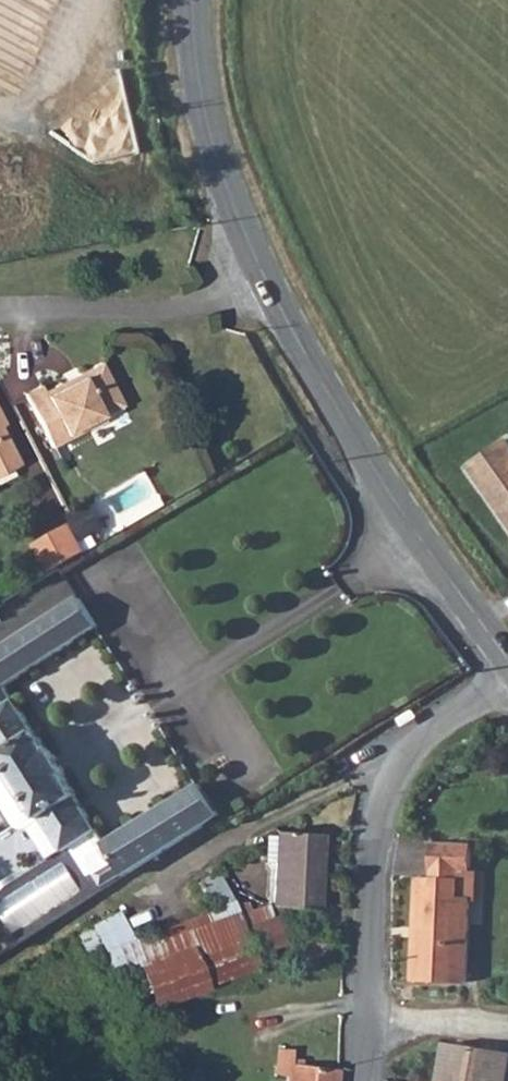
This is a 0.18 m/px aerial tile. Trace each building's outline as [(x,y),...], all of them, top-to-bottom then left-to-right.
[(21,395),(48,449),(101,422),(98,416),(119,406),(98,365),(76,376),(79,381),(60,389),(58,385),(41,393),(38,386),(21,395)] [(15,466),(0,437),(0,474),(15,466)] [(507,522),(507,448),(504,442),(468,466),(507,522)] [(48,574),(62,565),(82,554),(68,524),(47,535),(33,542),(48,574)] [(6,686),(9,684),(73,644),(105,693),(128,678),(126,675),(76,598),(0,647),(0,678),(6,686)] [(6,686),(0,678),(0,740),(8,752),(7,754),(40,804),(41,805),(66,842),(72,849),(102,827),(77,791),(78,789),(76,786),(77,784),(67,770),(69,769),(54,746),(52,747),(42,731),(41,732),(9,684),(6,686)] [(413,723),(407,713),(387,726),(393,735),(413,723)] [(160,770),(180,758),(165,736),(138,753),(153,775),(160,770)] [(160,770),(177,796),(197,784),(180,758),(160,770)] [(119,859),(124,875),(140,866),(218,816),(197,784),(177,796),(108,840),(119,859)] [(102,827),(72,849),(90,877),(95,874),(119,859),(108,840),(102,827)] [(275,867),(272,906),(318,908),(323,836),(277,832),(277,839),(275,867)] [(275,867),(277,839),(266,838),(264,867),(275,867)] [(66,842),(0,894),(0,907),(21,940),(104,888),(95,874),(90,877),(72,849),(66,842)] [(438,871),(471,872),(472,850),(437,849),(438,871)] [(119,859),(95,874),(104,888),(116,881),(124,875),(119,859)] [(116,881),(123,891),(146,876),(140,866),(124,875),(116,881)] [(434,881),(438,881),(460,882),(459,900),(470,901),(476,901),(477,872),(471,872),(438,871),(434,870),(434,881)] [(197,883),(212,906),(223,899),(209,877),(197,883)] [(419,880),(414,981),(465,984),(466,973),(430,957),(438,881),(434,881),(419,880)] [(460,882),(438,881),(430,957),(466,973),(470,901),(459,900),(460,882)] [(243,929),(238,913),(210,922),(207,912),(104,951),(113,974),(123,970),(133,997),(136,996),(142,1012),(258,969),(253,956),(243,929)] [(72,937),(83,958),(102,948),(100,944),(125,932),(116,913),(91,925),(91,926),(72,937)] [(243,929),(253,956),(288,944),(278,917),(243,929)] [(507,1077),(507,1054),(445,1044),(439,1080),(507,1080),(507,1077)] [(337,1068),(292,1063),(293,1049),(278,1048),(275,1074),(285,1076),(284,1080),(336,1080),(337,1068)]
